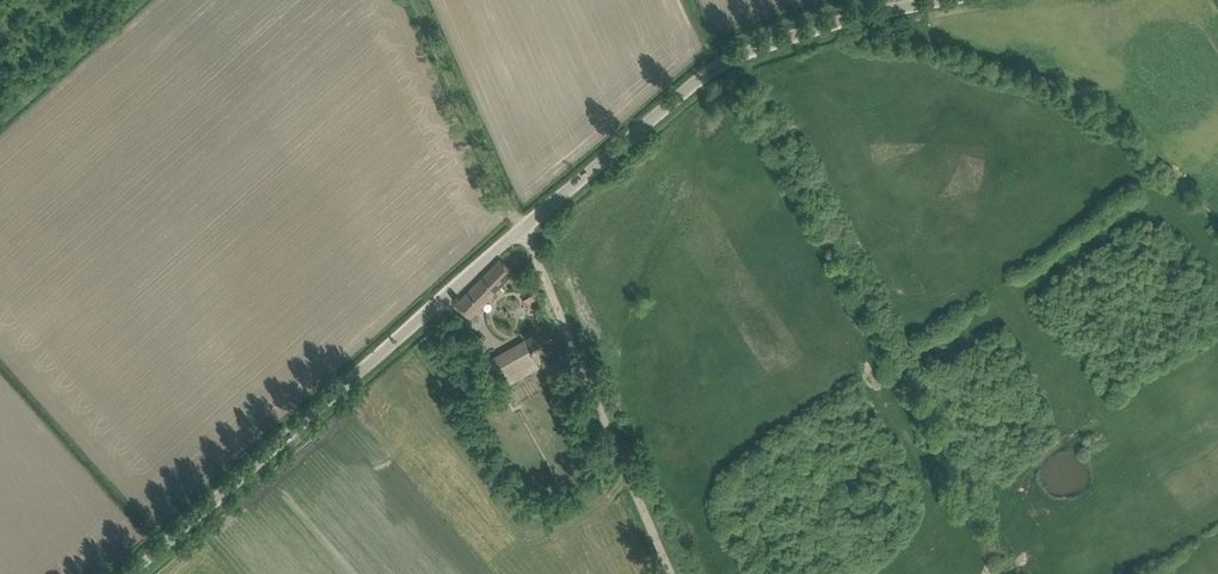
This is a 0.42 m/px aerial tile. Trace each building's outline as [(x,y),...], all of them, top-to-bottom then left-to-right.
[(457,305),(465,313),(470,317),(514,272),(501,260),(457,305)] [(536,302),(532,295),(524,299),(528,307),(536,302)] [(502,387),(528,372),(539,367),(524,340),(487,361),(502,387)]
